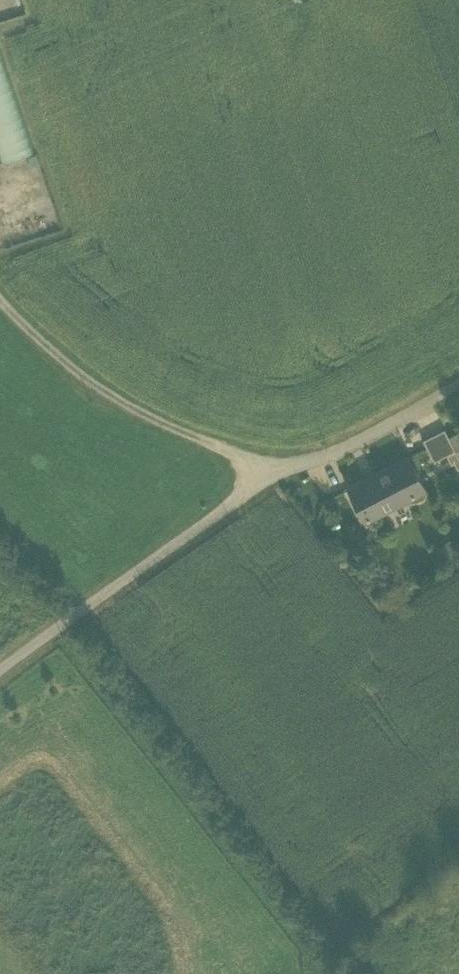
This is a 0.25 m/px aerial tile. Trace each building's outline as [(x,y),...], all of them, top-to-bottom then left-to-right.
[(449,438),(458,457),(458,433),(449,438)] [(423,490),(407,459),(388,469),(404,500),(423,490)] [(388,469),(351,488),(367,519),(404,500),(388,469)]
